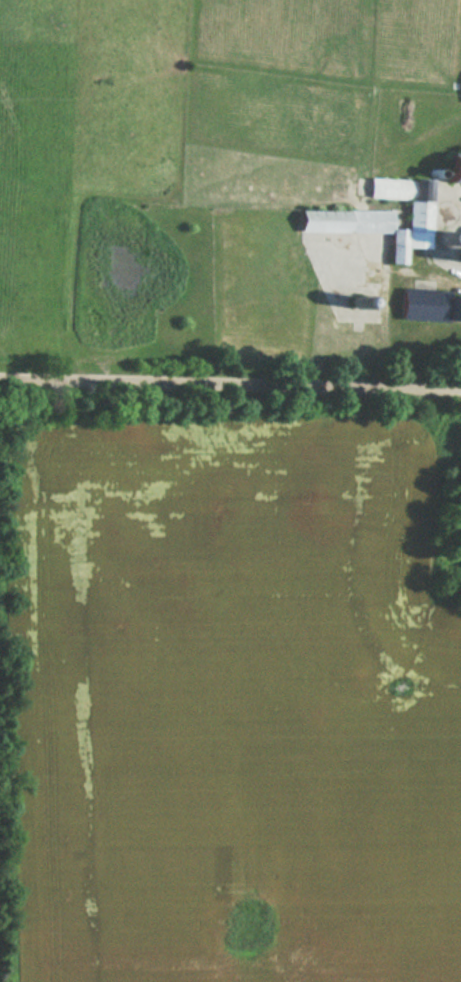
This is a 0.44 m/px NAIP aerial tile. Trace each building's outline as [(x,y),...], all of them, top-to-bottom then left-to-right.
[(414,98),(397,98),(397,133),(414,133),(414,98)] [(460,182),(460,153),(453,153),(453,182),(460,182)] [(390,234),(389,247),(370,246),(369,261),(407,263),(407,246),(432,247),(433,200),(431,200),(431,179),(371,177),(371,197),(410,199),(409,228),(394,227),(394,212),(302,209),(301,231),(390,234)] [(460,321),(460,290),(404,289),(403,319),(460,321)]
